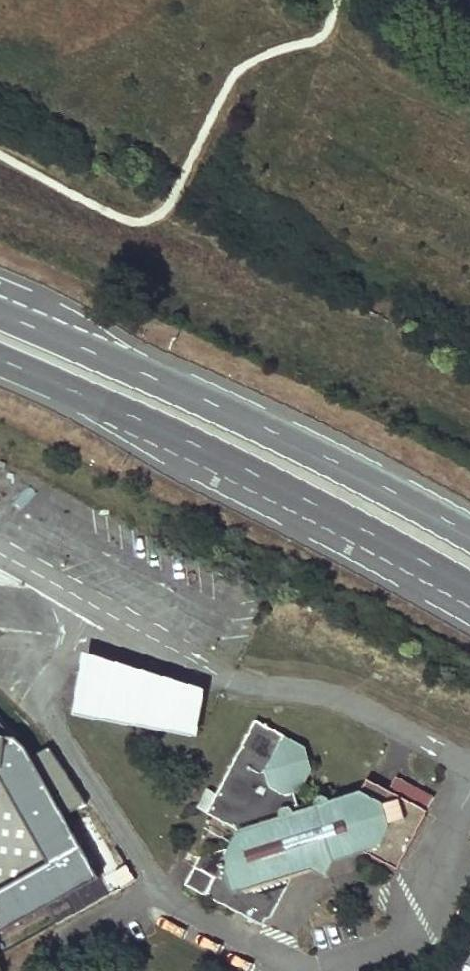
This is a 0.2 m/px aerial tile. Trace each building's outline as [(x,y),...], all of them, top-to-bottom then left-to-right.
[(84,670),(76,712),(195,734),(203,692),(84,670)] [(304,746),(256,720),(206,813),(212,816),(238,830),(229,848),(199,857),(185,885),(263,925),(267,917),(272,916),(294,874),(311,869),(327,877),(336,859),(364,851),(397,868),(427,811),(366,778),(360,790),(328,800),(323,794),(318,795),(315,804),(300,809),(295,792),(301,791),(313,769),(304,746)] [(97,870),(25,740),(14,731),(0,727),(0,928),(97,870)] [(469,956),(461,970),(469,970),(469,954),(469,956)]
